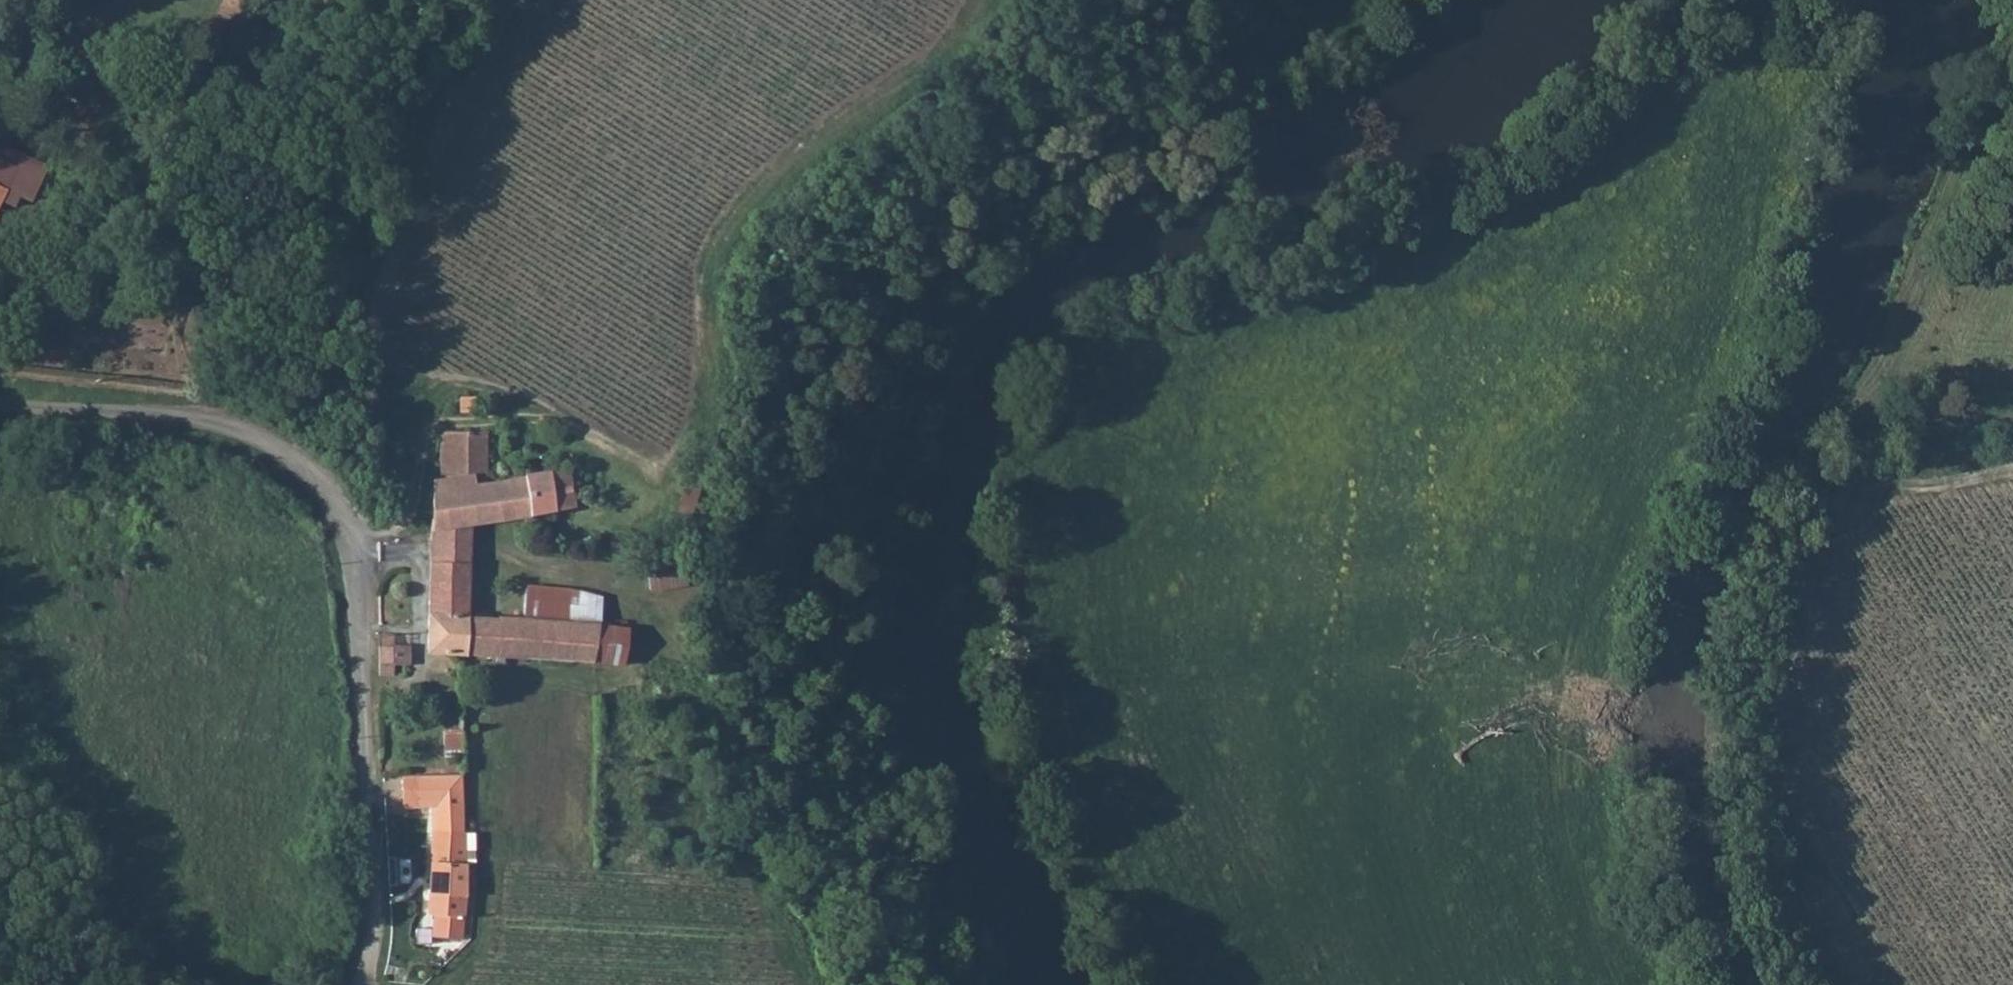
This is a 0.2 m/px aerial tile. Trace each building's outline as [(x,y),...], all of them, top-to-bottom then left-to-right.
[(5,186),(22,152),(0,141),(0,183),(5,186)] [(475,395),(459,396),(459,411),(474,410),(475,395)] [(433,480),(432,527),(470,525),(513,521),(577,515),(573,476),(495,481),(490,429),(441,429),(440,478),(433,480)] [(432,527),(432,561),(471,561),(470,525),(432,527)] [(432,561),(428,652),(460,654),(596,662),(597,623),(580,622),(581,612),(572,611),(570,620),(497,615),(496,619),(470,617),(471,561),(432,561)] [(654,587),(678,587),(678,563),(654,563),(654,587)] [(392,630),(380,630),(380,672),(393,670),(394,663),(409,662),(409,643),(394,643),(392,630)] [(463,727),(445,726),(447,752),(463,751),(463,727)] [(464,770),(407,771),(407,804),(434,806),(430,914),(437,914),(437,935),(463,937),(470,832),(466,832),(464,770)] [(396,843),(383,844),(383,858),(396,857),(396,843)]
